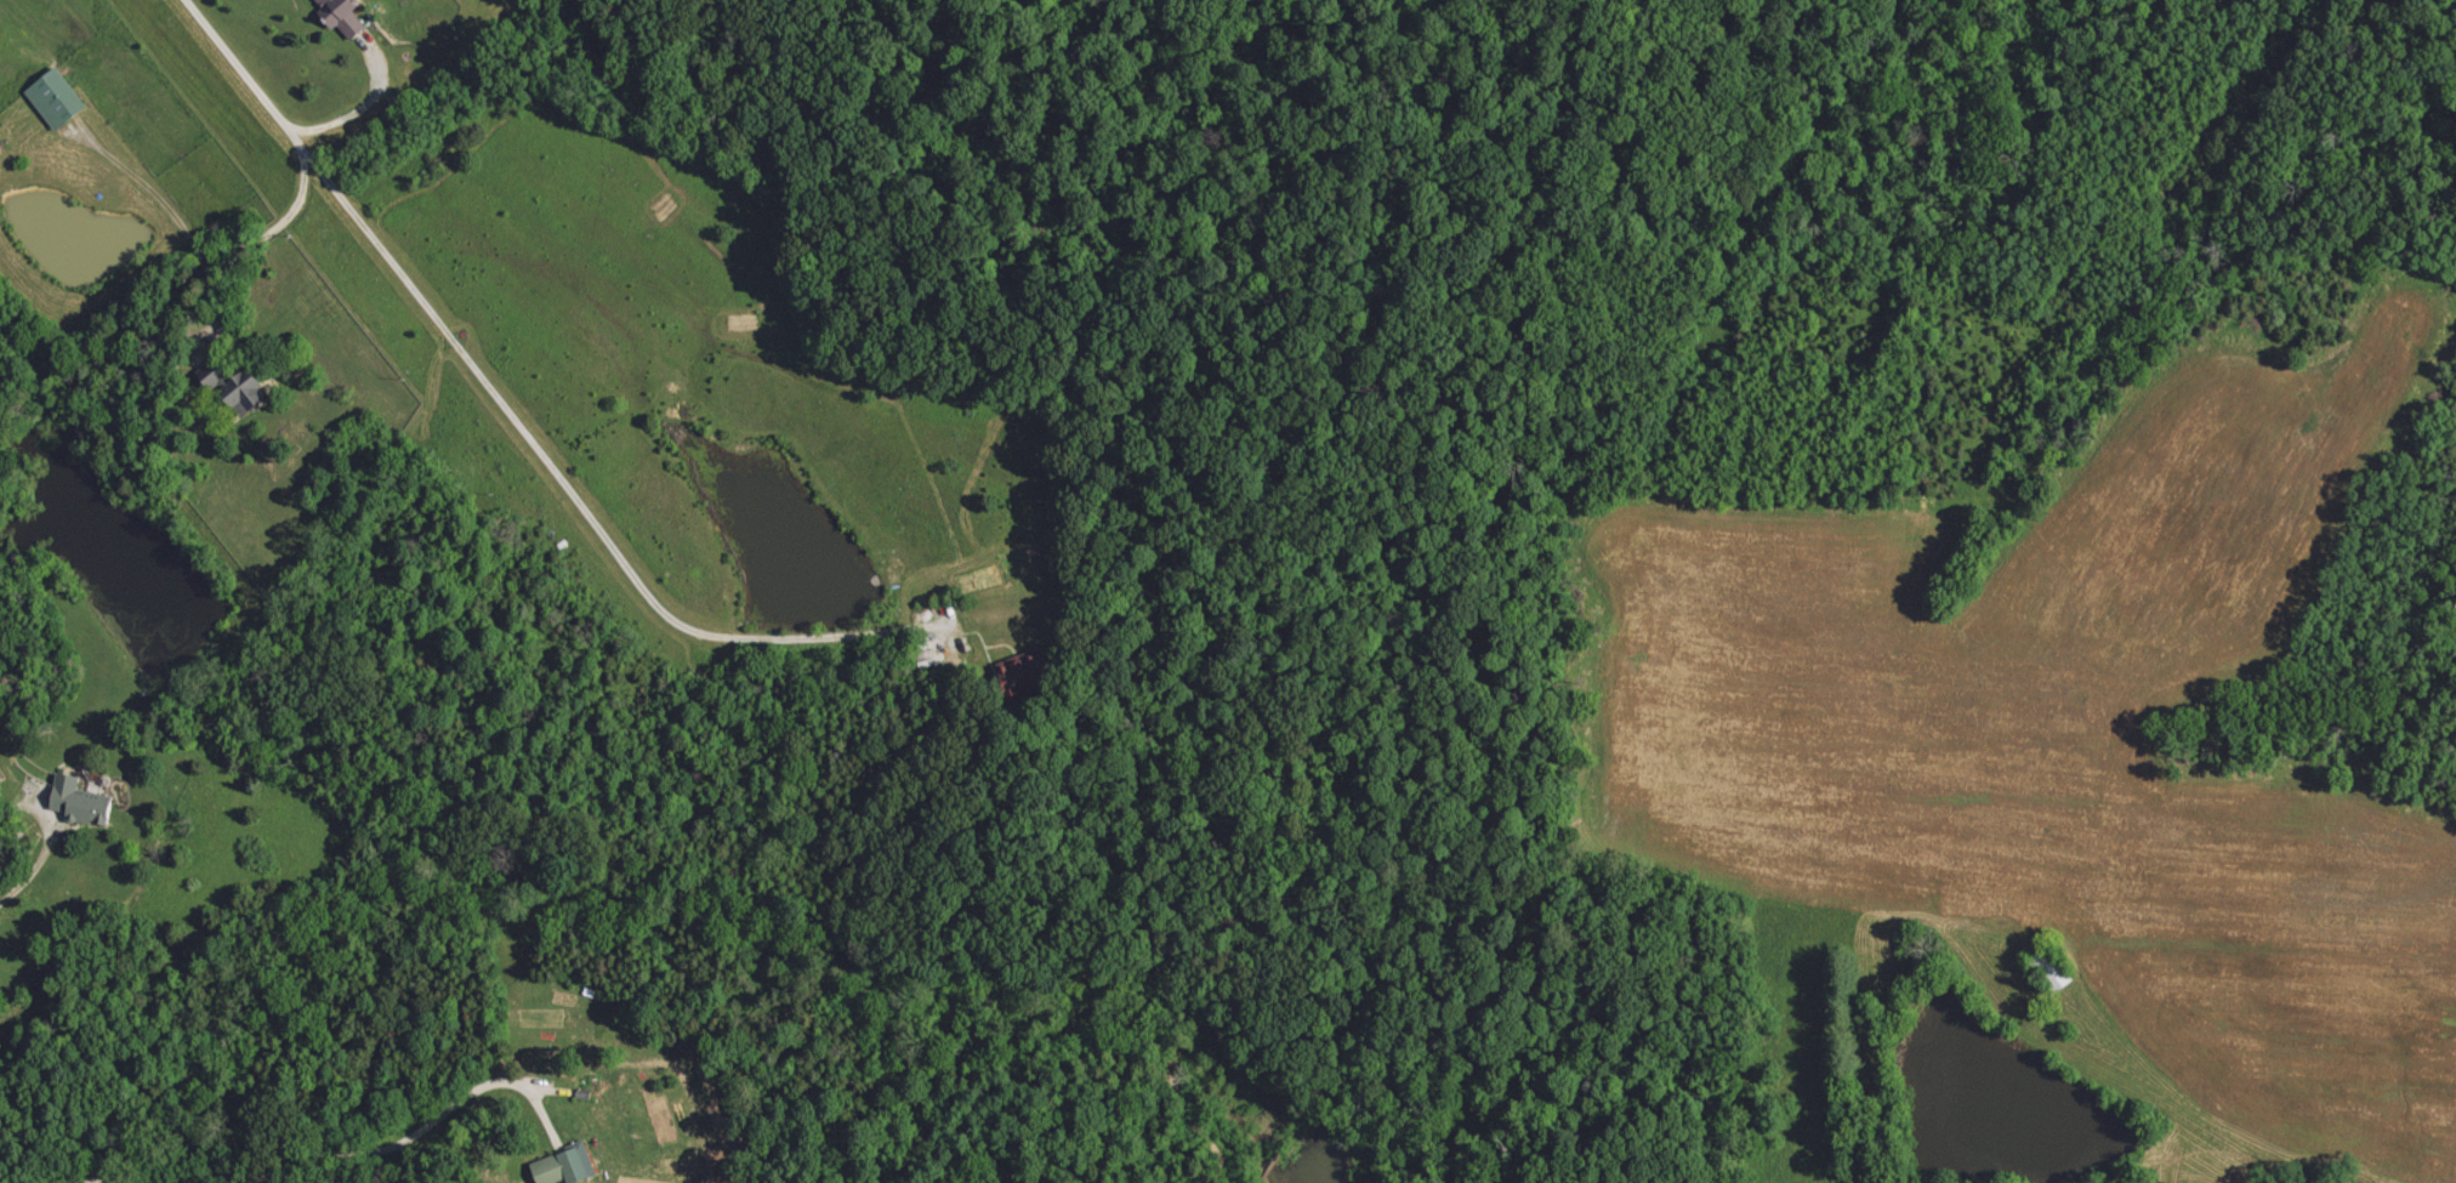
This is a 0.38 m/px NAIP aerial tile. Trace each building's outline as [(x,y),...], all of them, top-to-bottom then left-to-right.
[(336,28),(341,24),(352,39),(368,28),(355,11),(362,5),(358,0),(315,0),(336,28)] [(58,131),(90,105),(57,66),(26,92),(58,131)] [(242,420),(267,400),(260,391),(267,386),(252,366),(235,379),(225,366),(209,378),(242,420)] [(1049,682),(1040,655),(1007,666),(1016,693),(1049,682)] [(116,796),(80,789),(83,777),(59,772),(52,809),(69,813),(68,820),(110,828),(116,796)] [(538,1182),(559,1182),(569,1180),(570,1182),(577,1182),(598,1177),(588,1144),(532,1162),(538,1182)]
